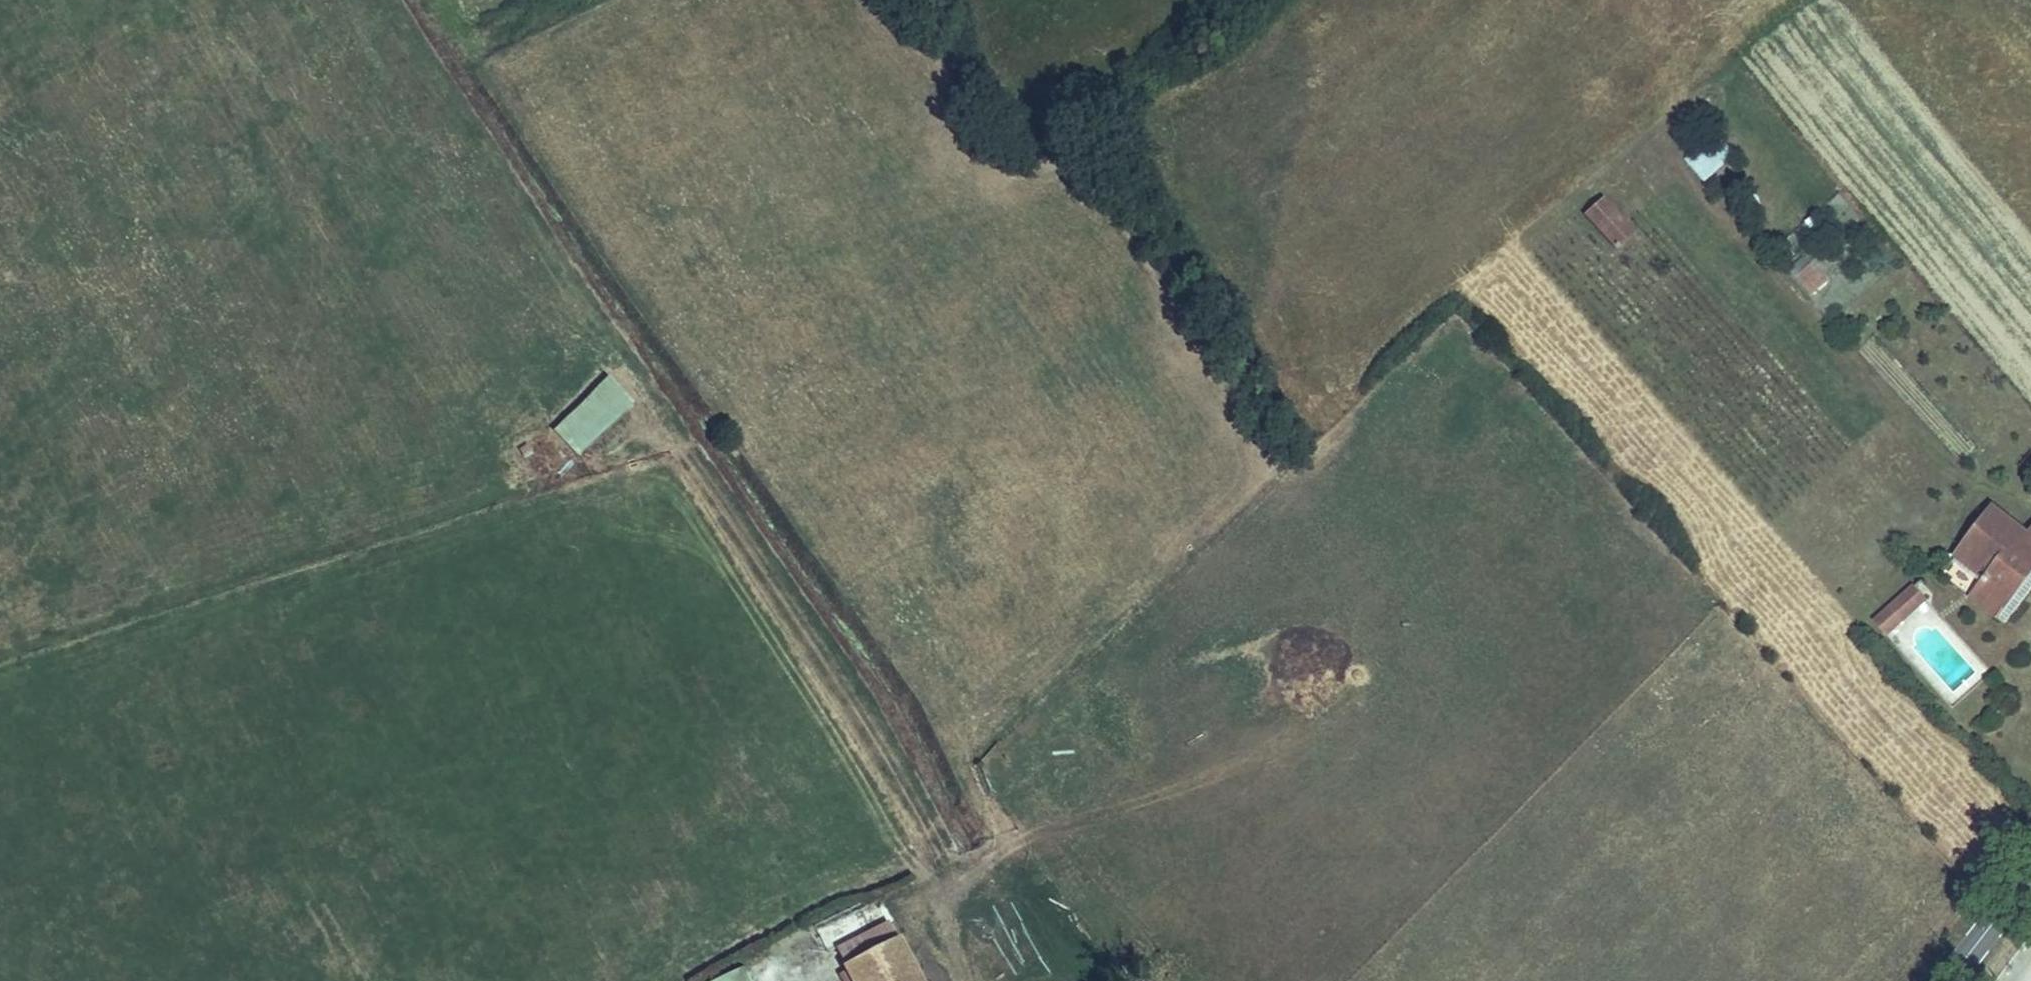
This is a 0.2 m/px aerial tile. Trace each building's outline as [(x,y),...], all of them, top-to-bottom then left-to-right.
[(1705,181),(1731,154),(1708,130),(1681,157),(1705,181)] [(1582,222),(1609,252),(1624,238),(1597,208),(1582,222)] [(1790,276),(1808,297),(1829,279),(1811,258),(1790,276)] [(576,455),(632,399),(606,373),(550,430),(576,455)] [(2002,605),(2030,565),(2030,530),(1993,503),(1961,546),(1992,568),(1980,586),(2002,605)] [(1995,613),(2002,605),(1980,586),(1992,568),(1961,546),(1951,559),(1979,580),(1969,594),(1995,613)] [(2030,600),(2030,565),(2002,605),(1995,613),(2012,626),(2030,600)] [(1895,622),(1918,602),(1907,588),(1882,609),(1895,622)] [(1880,636),(1895,622),(1882,609),(1867,622),(1880,636)] [(892,929),(842,955),(856,980),(921,980),(892,929)] [(744,963),(704,980),(751,980),(744,963)]
